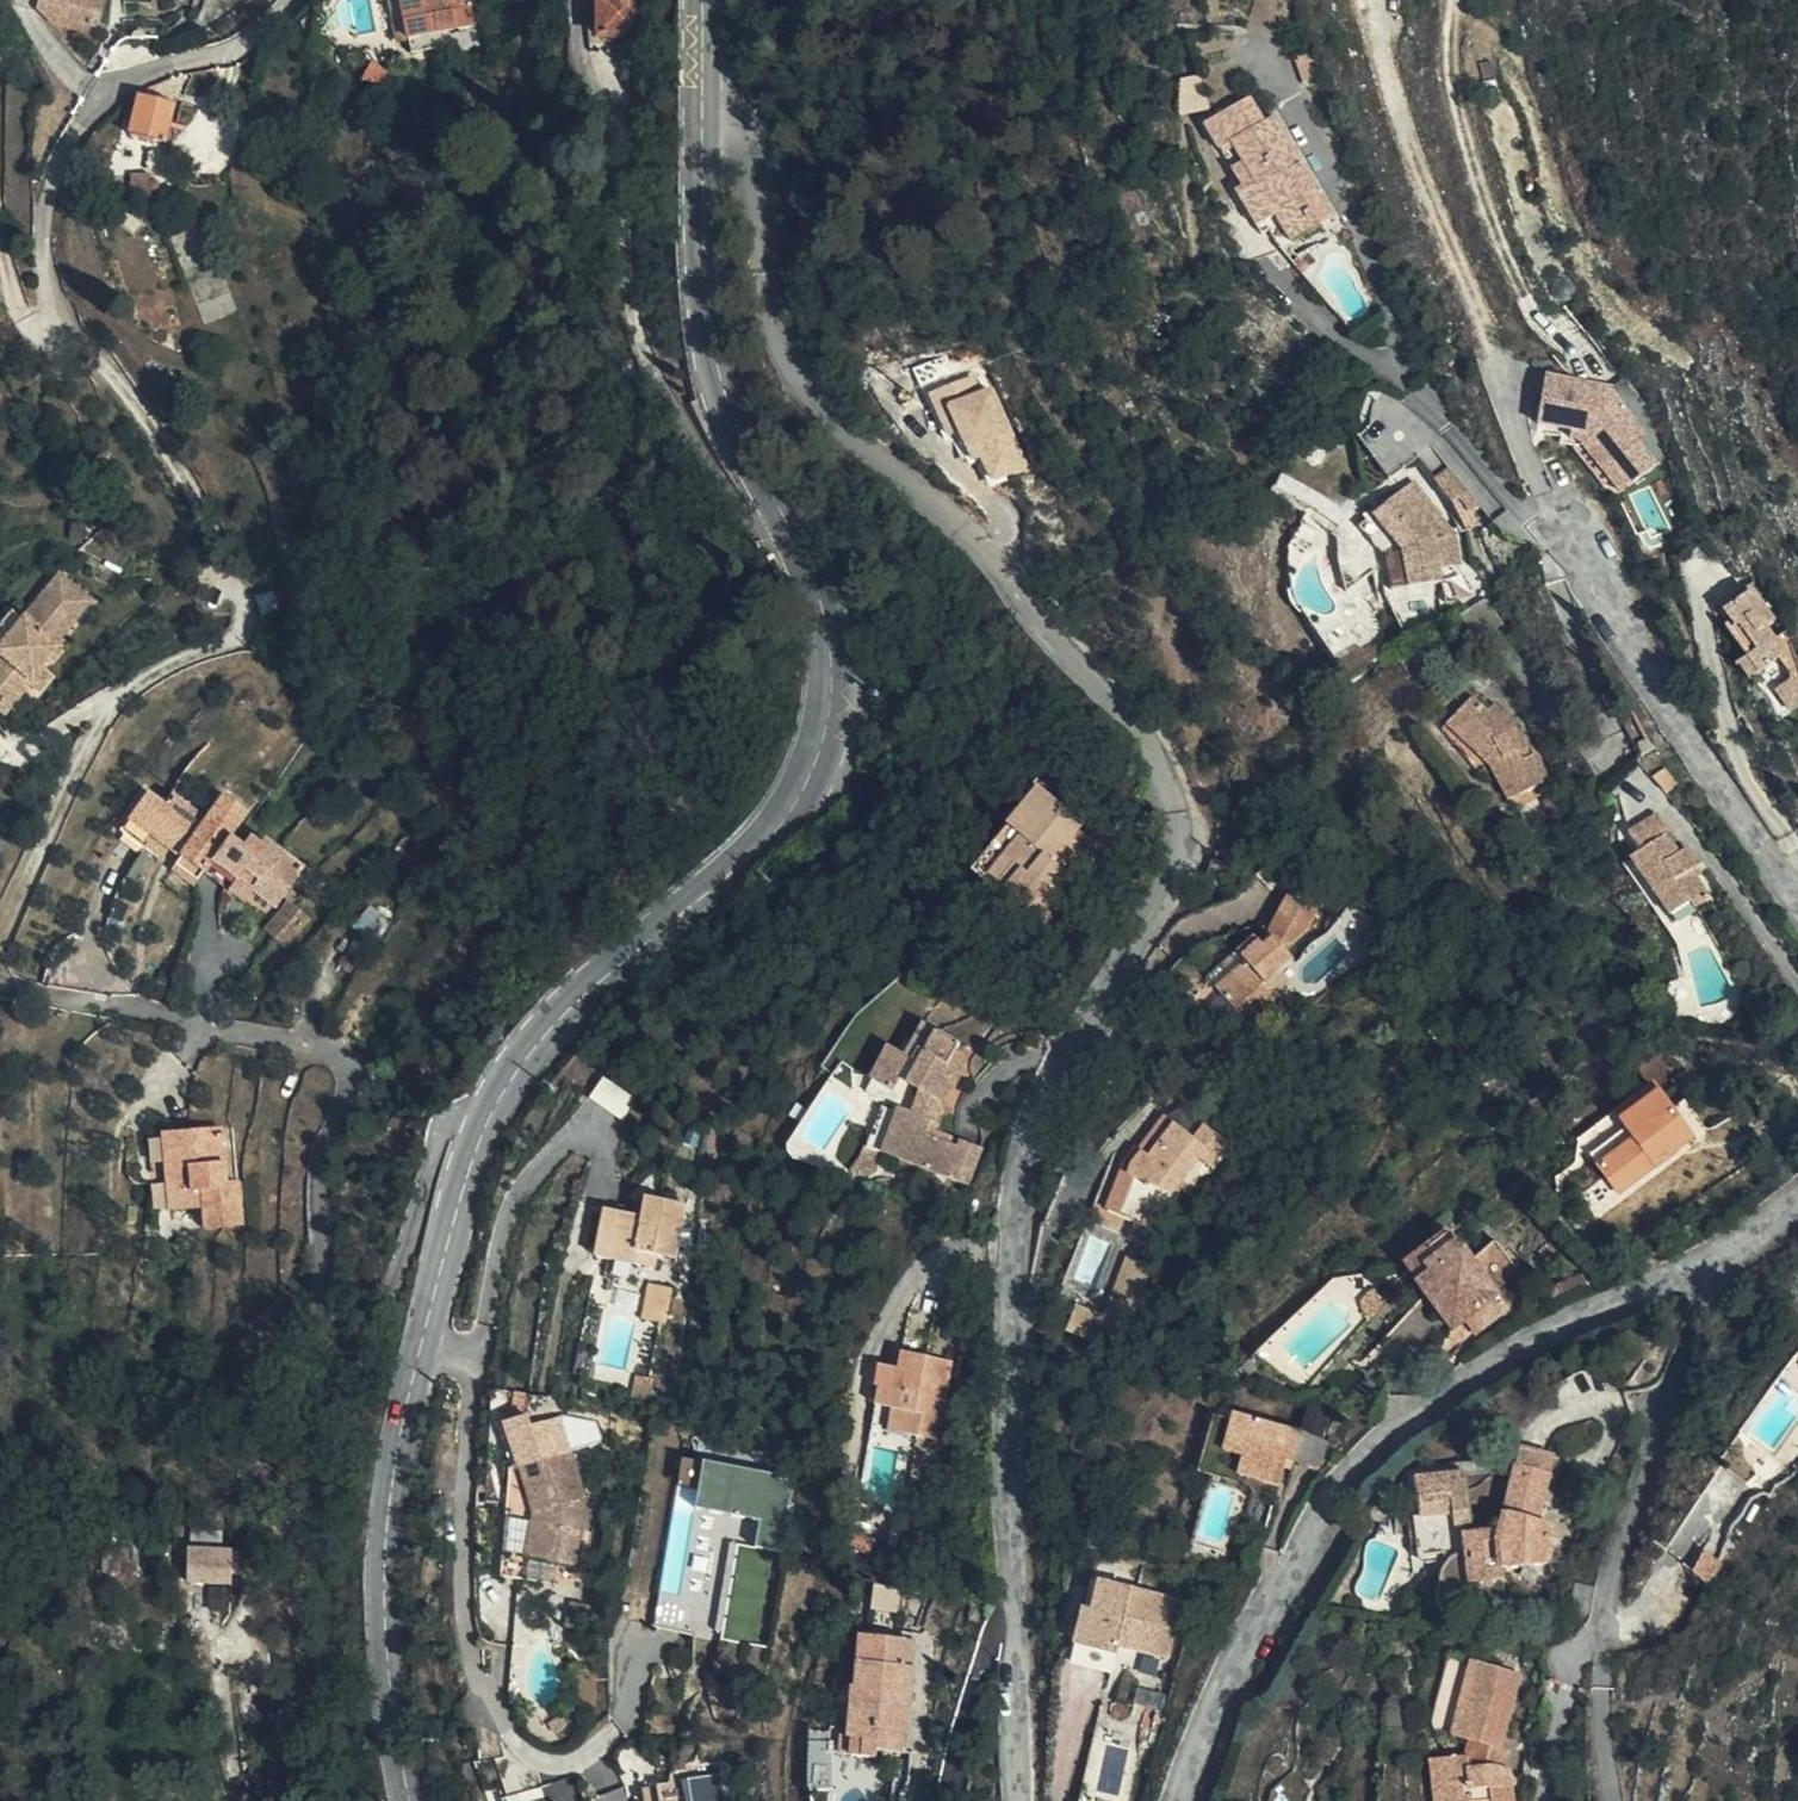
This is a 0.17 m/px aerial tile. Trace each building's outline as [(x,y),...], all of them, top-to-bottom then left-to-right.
[(39,5),(55,20),(97,31),(105,0),(41,0),(39,5)] [(398,0),(383,0),(389,27),(403,24),(398,0)] [(403,24),(410,54),(442,48),(439,35),(459,31),(474,27),(470,7),(465,8),(463,0),(398,0),(403,24)] [(635,37),(635,0),(595,0),(595,37),(635,37)] [(635,37),(648,37),(644,0),(635,0),(635,37)] [(452,46),(459,31),(439,35),(442,48),(452,46)] [(1314,78),(1305,58),(1297,61),(1304,82),(1314,78)] [(164,138),(173,101),(142,93),(133,131),(164,138)] [(1280,249),(1318,225),(1295,188),(1305,174),(1272,119),(1265,124),(1250,102),(1206,128),(1221,153),(1231,147),(1258,190),(1247,197),(1250,201),(1268,229),(1280,249)] [(1221,153),(1243,190),(1247,197),(1258,190),(1231,147),(1221,153)] [(169,152),(147,150),(144,169),(166,171),(169,152)] [(1295,188),(1318,225),(1331,217),(1305,174),(1295,188)] [(148,195),(147,175),(131,175),(131,194),(148,195)] [(1261,234),(1268,229),(1250,201),(1247,197),(1243,190),(1236,193),(1261,234)] [(976,372),(937,391),(985,489),(1034,465),(995,384),(984,389),(976,372)] [(1648,432),(1613,386),(1547,374),(1541,423),(1573,429),(1593,432),(1613,458),(1609,462),(1628,486),(1661,461),(1643,437),(1648,432)] [(1366,432),(1384,475),(1435,454),(1417,410),(1366,432)] [(1621,492),(1628,486),(1609,462),(1613,458),(1593,432),(1573,429),(1572,441),(1582,443),(1621,492)] [(1481,511),(1448,469),(1433,480),(1453,503),(1461,520),(1470,515),(1473,518),(1481,511)] [(1359,529),(1385,561),(1386,562),(1391,592),(1443,582),(1441,569),(1462,565),(1456,532),(1413,483),(1359,529)] [(1346,593),(1385,561),(1359,529),(1351,521),(1333,536),(1338,541),(1340,572),(1346,593)] [(28,685),(42,667),(59,647),(55,642),(90,601),(58,575),(0,644),(0,711),(3,714),(28,685)] [(1797,707),(1797,670),(1785,633),(1775,641),(1766,628),(1773,621),(1751,592),(1723,612),(1736,630),(1729,636),(1746,657),(1739,664),(1751,681),(1778,660),(1788,675),(1787,683),(1777,692),(1792,712),(1797,707)] [(1478,641),(1502,625),(1485,600),(1461,616),(1478,641)] [(42,667),(28,685),(38,694),(54,678),(42,667)] [(1473,699),(1446,726),(1490,766),(1492,768),(1508,802),(1549,779),(1535,754),(1532,756),(1524,761),(1509,733),(1517,729),(1495,706),(1486,712),(1473,699)] [(1623,718),(1638,746),(1647,742),(1631,713),(1623,718)] [(1490,766),(1446,726),(1441,731),(1479,774),(1490,766)] [(1532,756),(1517,729),(1509,733),(1524,761),(1532,756)] [(1653,752),(1652,750),(1647,742),(1638,746),(1644,756),(1653,752)] [(1675,787),(1664,770),(1653,777),(1665,795),(1675,787)] [(1059,854),(1066,846),(1087,820),(1072,806),(1066,811),(1039,789),(971,873),(999,895),(1003,891),(1029,912),(1048,890),(1063,871),(1070,864),(1059,854)] [(211,861),(227,837),(245,811),(223,796),(205,823),(171,797),(162,806),(147,794),(127,820),(180,856),(203,872),(211,861)] [(1564,816),(1556,797),(1546,801),(1555,820),(1564,816)] [(1674,924),(1709,899),(1690,871),(1698,865),(1686,848),(1679,853),(1666,836),(1668,833),(1654,816),(1629,834),(1641,853),(1631,860),(1674,924)] [(240,846),(235,841),(227,837),(211,861),(236,879),(253,891),(276,907),(303,870),(263,840),(259,845),(248,838),(240,846)] [(1076,856),(1066,846),(1059,854),(1070,864),(1076,856)] [(203,872),(180,856),(171,869),(194,885),(203,872)] [(1077,882),(1063,871),(1048,890),(1061,901),(1077,882)] [(244,903),(253,891),(236,879),(226,892),(244,903)] [(1048,890),(1029,912),(1024,920),(1038,932),(1061,901),(1048,890)] [(1306,934),(1317,911),(1287,896),(1269,932),(1258,942),(1254,937),(1236,951),(1245,963),(1215,989),(1246,1025),(1277,998),(1266,984),(1292,960),(1286,950),(1306,934)] [(263,930),(285,948),(311,919),(288,899),(263,930)] [(377,947),(394,920),(369,904),(351,929),(377,947)] [(902,1079),(920,1089),(938,1099),(947,1103),(963,1072),(965,1060),(956,1051),(959,1045),(921,1025),(904,1056),(889,1048),(872,1081),(894,1094),(902,1079)] [(627,1097),(606,1078),(586,1102),(607,1120),(627,1097)] [(1658,1092),(1672,1112),(1685,1102),(1671,1083),(1658,1092)] [(1692,1138),(1672,1112),(1658,1092),(1652,1084),(1615,1113),(1627,1128),(1591,1157),(1620,1195),(1656,1168),(1658,1166),(1656,1162),(1665,1155),(1668,1158),(1677,1151),(1692,1138)] [(938,1099),(920,1089),(910,1114),(930,1122),(938,1099)] [(1685,1102),(1672,1112),(1692,1138),(1706,1128),(1685,1102)] [(881,1152),(896,1109),(884,1104),(867,1146),(881,1152)] [(1196,1140),(1206,1128),(1174,1105),(1165,1116),(1196,1140)] [(930,1122),(910,1114),(896,1109),(881,1152),(968,1183),(982,1149),(958,1141),(955,1147),(926,1136),(930,1122)] [(1225,1142),(1206,1128),(1196,1140),(1165,1116),(1140,1152),(1137,1150),(1125,1168),(1107,1211),(1142,1226),(1146,1216),(1158,1188),(1170,1194),(1196,1158),(1207,1166),(1225,1142)] [(161,1135),(164,1171),(167,1211),(200,1208),(202,1229),(240,1226),(236,1180),(224,1180),(221,1126),(161,1131),(161,1135)] [(149,1172),(164,1171),(161,1135),(146,1136),(149,1172)] [(1687,1163),(1677,1151),(1668,1158),(1665,1155),(1656,1162),(1658,1166),(1656,1168),(1665,1179),(1687,1163)] [(643,1217),(646,1197),(637,1195),(633,1215),(643,1217)] [(687,1205),(646,1197),(643,1217),(633,1215),(605,1210),(597,1259),(654,1269),(656,1255),(676,1259),(687,1205)] [(1463,1321),(1498,1294),(1447,1229),(1403,1264),(1452,1330),(1463,1321)] [(1146,1269),(1125,1262),(1103,1323),(1124,1330),(1146,1269)] [(666,1326),(673,1288),(647,1284),(639,1320),(666,1326)] [(1511,1311),(1498,1294),(1463,1321),(1475,1338),(1511,1311)] [(1395,1331),(1412,1348),(1433,1327),(1416,1310),(1395,1331)] [(1078,1335),(1083,1317),(1075,1315),(1070,1333),(1078,1335)] [(1103,1323),(1083,1317),(1078,1335),(1098,1340),(1118,1346),(1124,1330),(1103,1323)] [(924,1375),(926,1357),(902,1351),(898,1370),(883,1365),(878,1387),(875,1406),(891,1409),(888,1430),(937,1441),(948,1379),(924,1375)] [(952,1362),(926,1357),(924,1375),(948,1379),(952,1362)] [(878,1387),(883,1365),(873,1366),(871,1385),(878,1387)] [(630,1399),(650,1402),(655,1378),(635,1374),(630,1399)] [(516,1410),(499,1408),(496,1426),(514,1427),(516,1410)] [(1330,1434),(1332,1413),(1308,1410),(1306,1432),(1330,1434)] [(1285,1460),(1293,1462),(1301,1433),(1301,1431),(1233,1413),(1223,1453),(1243,1458),(1238,1476),(1277,1486),(1281,1469),(1285,1460)] [(1301,1433),(1293,1462),(1318,1470),(1339,1445),(1301,1433)] [(1553,1458),(1519,1448),(1500,1529),(1471,1532),(1463,1534),(1470,1584),(1500,1581),(1500,1569),(1547,1563),(1550,1545),(1550,1524),(1538,1520),(1553,1458)] [(505,1557),(524,1559),(573,1567),(585,1499),(570,1451),(522,1467),(511,1467),(505,1557)] [(798,1475),(683,1458),(658,1627),(724,1637),(738,1542),(787,1549),(798,1475)] [(1291,1471),(1293,1462),(1285,1460),(1281,1469),(1291,1471)] [(1412,1519),(1417,1557),(1425,1556),(1435,1555),(1436,1563),(1445,1562),(1444,1554),(1458,1552),(1455,1535),(1454,1527),(1470,1525),(1463,1474),(1416,1480),(1421,1518),(1412,1519)] [(1471,1532),(1470,1525),(1454,1527),(1455,1535),(1463,1534),(1471,1532)] [(883,1563),(888,1542),(849,1532),(843,1553),(883,1563)] [(189,1585),(232,1587),(233,1550),(190,1548),(189,1585)] [(137,1572),(136,1550),(106,1551),(105,1573),(137,1572)] [(1435,1555),(1425,1556),(1426,1564),(1436,1563),(1435,1555)] [(522,1580),(524,1559),(505,1557),(502,1578),(522,1580)] [(1592,1612),(1597,1584),(1578,1581),(1574,1609),(1592,1612)] [(1084,1608),(1075,1643),(1116,1654),(1119,1646),(1167,1658),(1179,1601),(1099,1582),(1091,1610),(1084,1608)] [(582,1631),(589,1605),(569,1600),(563,1627),(582,1631)] [(904,1666),(905,1638),(861,1635),(854,1700),(850,1700),(847,1738),(862,1740),(861,1756),(876,1757),(877,1751),(902,1753),(905,1707),(911,1706),(914,1667),(904,1666)] [(1116,1654),(1075,1643),(1072,1657),(1112,1668),(1116,1654)] [(1501,1668),(1451,1654),(1432,1723),(1438,1733),(1459,1738),(1454,1758),(1431,1760),(1435,1800),(1472,1800),(1494,1800),(1513,1800),(1509,1769),(1505,1767),(1495,1765),(1499,1748),(1517,1680),(1499,1674),(1501,1668)] [(1519,1673),(1501,1668),(1499,1674),(1517,1680),(1519,1673)] [(1154,1751),(1164,1715),(1152,1711),(1142,1747),(1154,1751)] [(1508,1751),(1499,1748),(1495,1765),(1505,1767),(1508,1751)] [(660,1774),(663,1800),(733,1800),(729,1765),(660,1774)]
